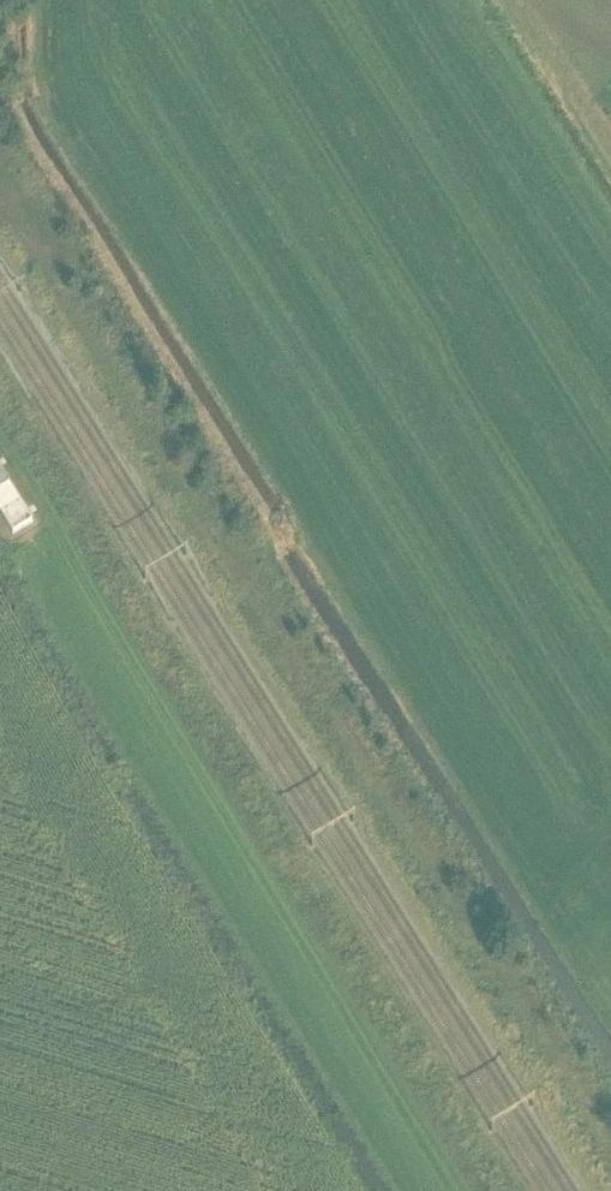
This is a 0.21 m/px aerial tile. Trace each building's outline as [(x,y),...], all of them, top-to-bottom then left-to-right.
[(0,469),(0,490),(6,486),(9,484),(0,469)] [(0,490),(0,513),(13,534),(33,522),(9,485),(9,484),(6,486),(0,490)]
